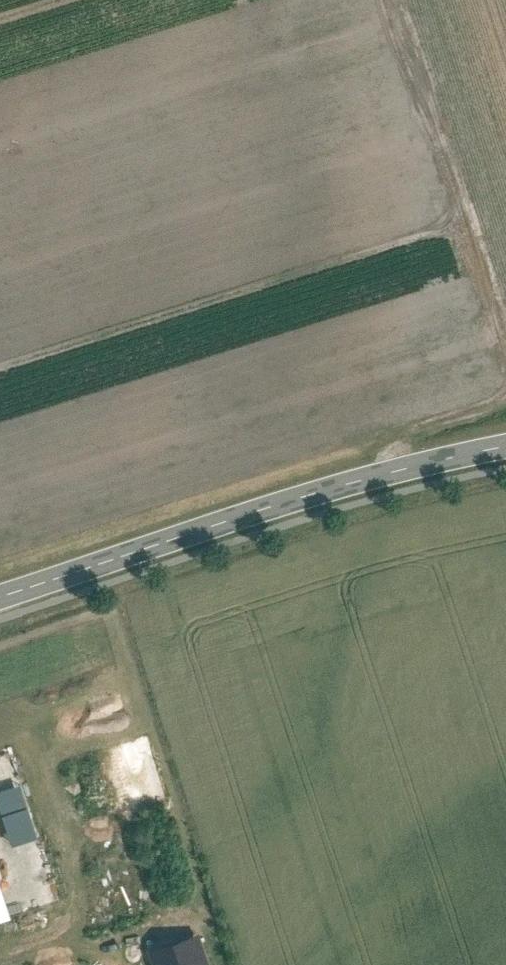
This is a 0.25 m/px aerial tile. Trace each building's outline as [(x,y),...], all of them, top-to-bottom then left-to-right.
[(201,928),(148,943),(154,964),(211,964),(201,928)]
